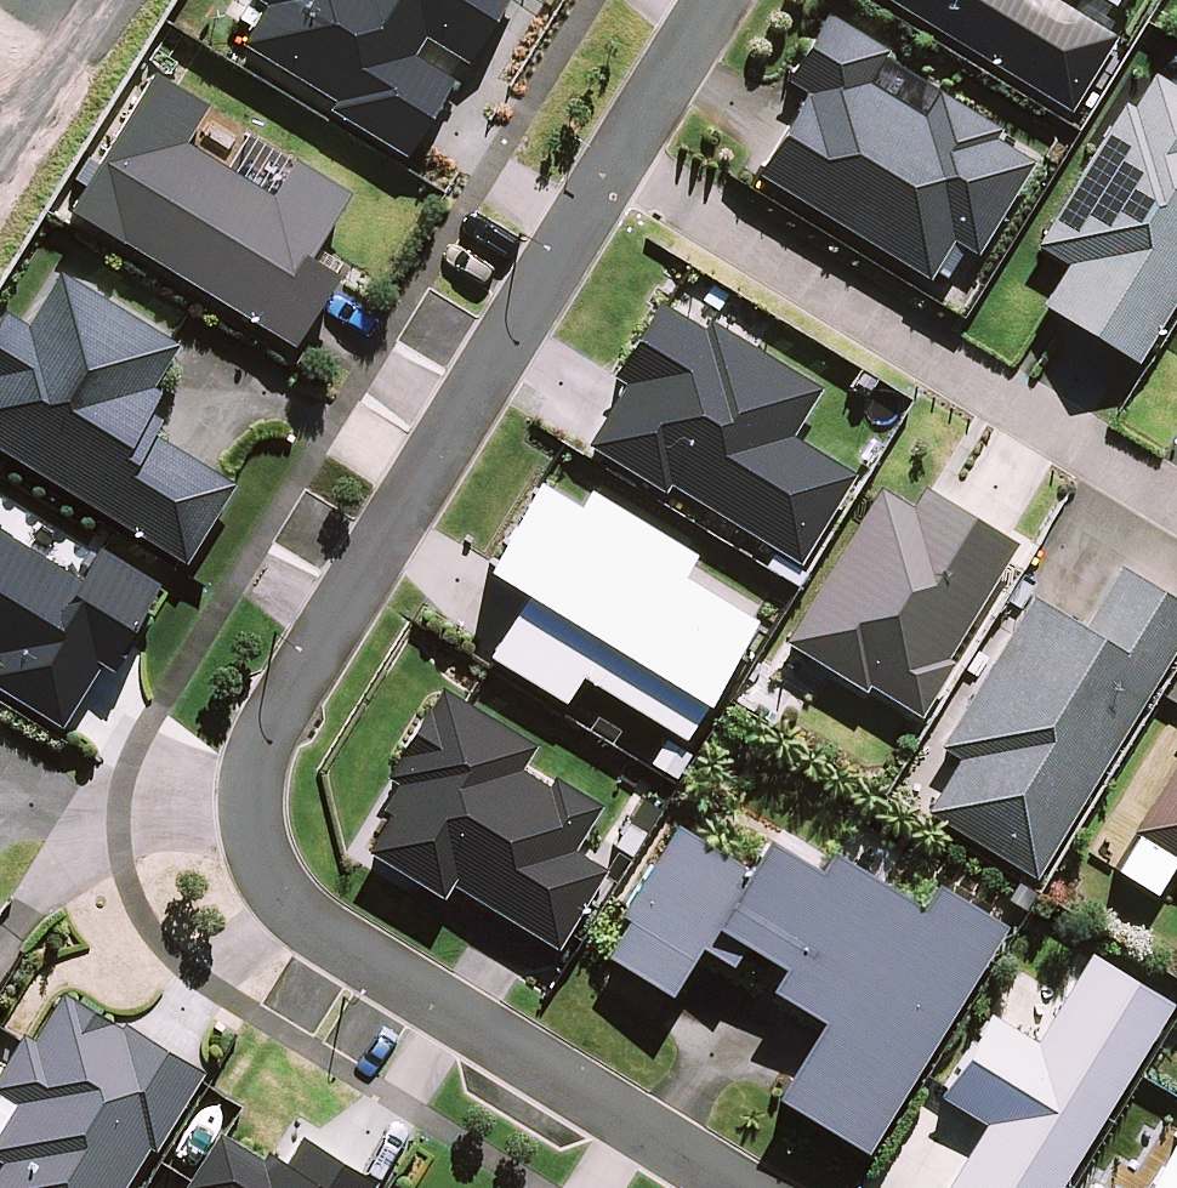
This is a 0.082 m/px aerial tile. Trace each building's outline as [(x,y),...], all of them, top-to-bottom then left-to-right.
[(408,157),(453,82),(414,58),(425,39),(469,65),(508,0),(260,0),(267,4),(242,45),(336,102),(331,110),(408,157)] [(1070,114),(1117,38),(1054,0),(888,0),(1070,114)] [(1114,8),(1120,0),(1100,0),(1114,8)] [(806,94),(757,176),(929,281),(935,273),(946,280),(966,249),(978,256),(1035,163),(996,139),(1002,130),(885,59),(889,52),(828,14),(786,82),(806,94)] [(210,107),(154,73),(70,209),(295,348),(340,277),(311,260),(352,193),(247,129),(226,167),(188,144),(210,107)] [(1041,306),(1137,365),(1176,301),(1176,89),(1153,74),(1133,108),(1124,102),(1034,246),(1066,266),(1041,306)] [(188,565),(237,485),(155,435),(164,420),(152,412),(163,394),(154,389),(180,347),(59,273),(26,325),(3,312),(0,317),(0,450),(188,565)] [(626,384),(589,445),(667,493),(671,487),(800,565),(855,474),(792,436),(823,388),(709,320),(703,330),(657,302),(613,376),(626,384)] [(487,572),(528,596),(491,657),(566,705),(583,678),(686,741),(758,622),(684,577),(698,556),(591,490),(580,507),(540,482),(487,572)] [(910,507),(877,486),(781,642),(864,693),(869,685),(921,717),(954,663),(947,659),(1018,545),(923,486),(910,507)] [(63,727),(102,666),(113,673),(163,585),(101,548),(81,582),(0,530),(0,687),(63,727)] [(1176,646),(1176,601),(1120,567),(1083,626),(1031,595),(939,746),(959,758),(926,812),(1036,878),(1176,646)] [(390,816),(368,851),(445,899),(453,885),(558,950),(606,873),(573,853),(601,808),(555,780),(550,789),(520,771),(535,746),(443,690),(431,710),(426,707),(397,753),(401,755),(387,777),(398,784),(382,811),(390,816)] [(1132,831),(1139,835),(1117,872),(1156,895),(1176,862),(1176,757),(1132,831)] [(675,825),(618,916),(626,920),(605,958),(670,997),(700,948),(731,966),(743,946),(782,969),(769,991),(821,1022),(775,1098),(867,1154),(1005,928),(935,883),(920,907),(832,852),(820,870),(768,839),(750,869),(675,825)] [(945,1187),(1060,1187),(1173,1004),(1090,954),(1036,1042),(989,1014),(940,1096),(984,1124),(945,1187)] [(150,1147),(156,1150),(203,1073),(125,1026),(122,1032),(63,997),(35,1043),(24,1036),(9,1060),(15,1064),(0,1089),(0,1187),(124,1187),(150,1147)] [(379,1182),(301,1137),(287,1162),(267,1150),(261,1160),(219,1134),(184,1187),(376,1187),(379,1182)] [(1146,1187),(1176,1187),(1176,1137),(1146,1187)]
